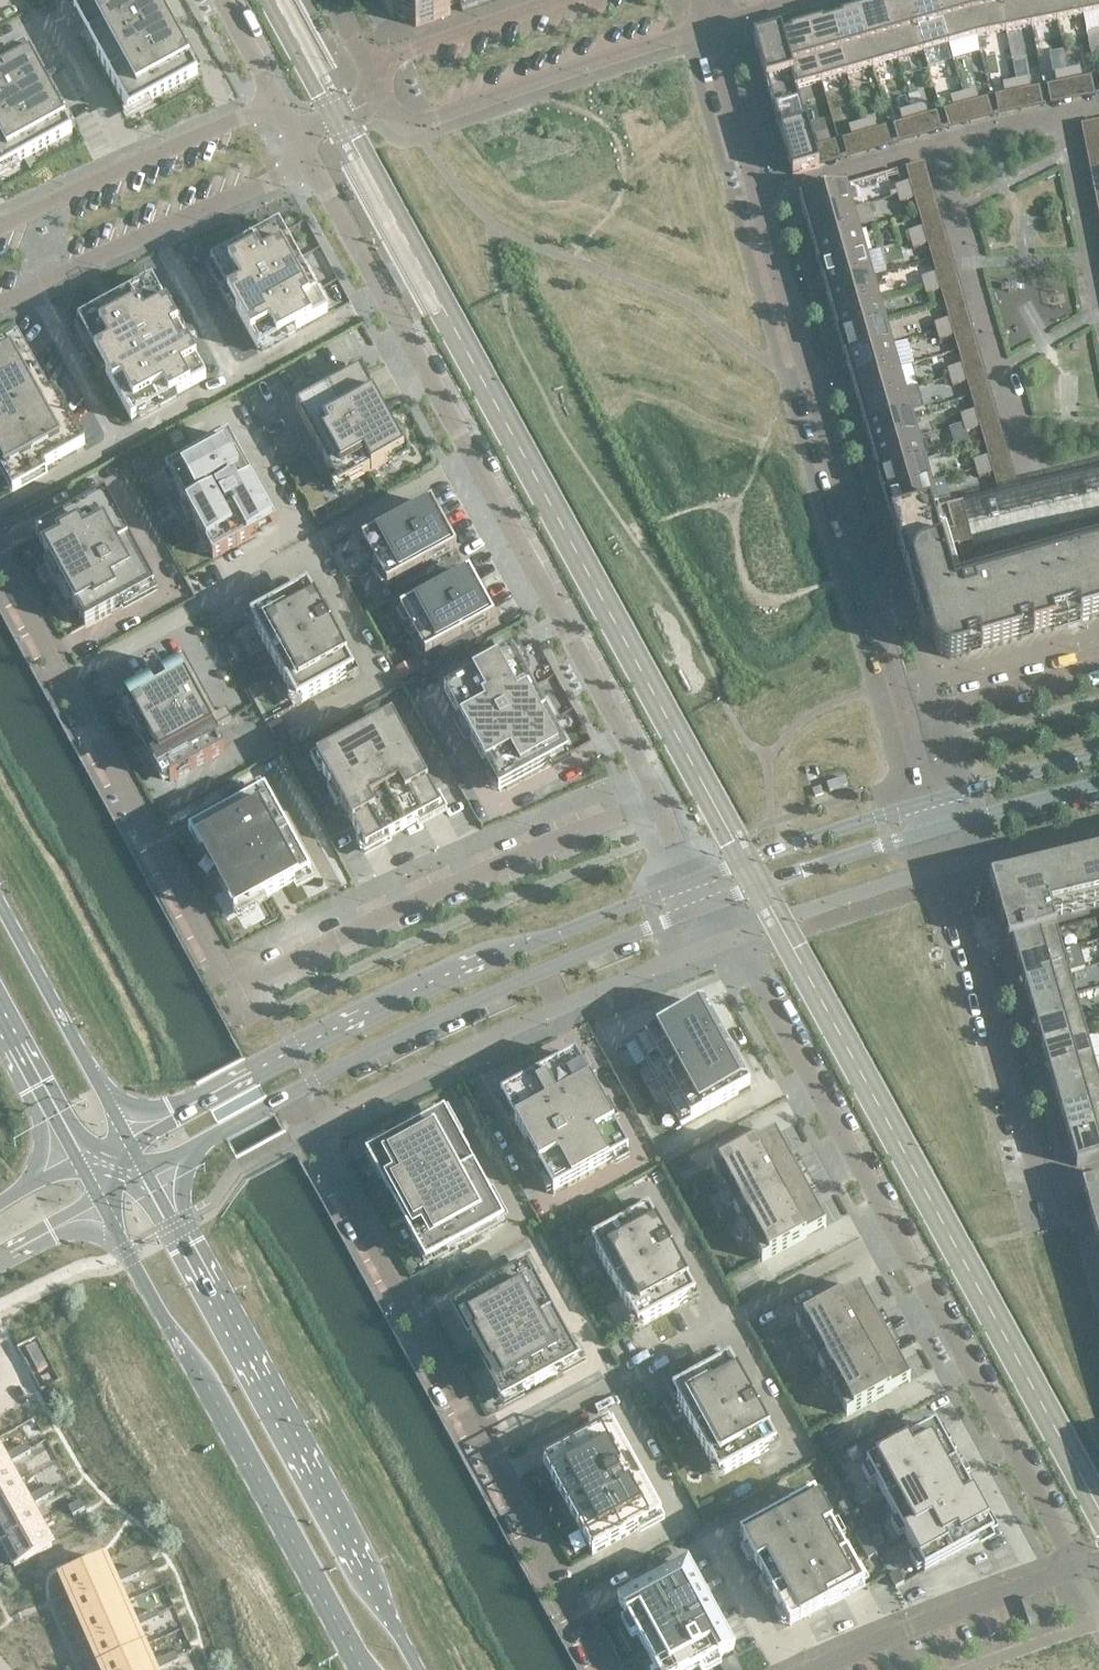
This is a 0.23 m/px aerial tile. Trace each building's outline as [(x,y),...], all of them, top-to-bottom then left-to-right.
[(127,114),(148,102),(149,104),(197,78),(196,75),(194,76),(173,38),(175,37),(155,0),(102,0),(74,16),(88,43),(90,42),(98,56),(96,57),(127,114)] [(390,17),(409,7),(415,27),(450,15),(462,11),(459,3),(467,0),(381,0),(390,17)] [(935,0),(915,0),(908,2),(923,53),(948,46),(935,0)] [(948,46),(976,38),(967,0),(935,0),(948,46)] [(976,38),(1005,32),(999,0),(967,0),(976,38)] [(1025,0),(999,0),(1005,32),(1031,27),(1025,0)] [(1052,0),(1025,0),(1031,27),(1057,22),(1052,0)] [(1057,22),(1083,16),(1079,0),(1052,0),(1057,22)] [(1083,16),(1098,13),(1098,0),(1079,0),(1083,16)] [(923,53),(908,2),(900,5),(899,2),(882,7),(897,60),(923,53)] [(897,60),(882,7),(881,7),(882,10),(874,12),(874,10),(857,14),(872,67),(897,60)] [(872,67),(857,14),(840,19),(841,21),(832,24),(847,75),(872,67)] [(847,75),(832,24),(823,26),(823,24),(806,29),(821,82),(847,75)] [(821,82),(806,29),(789,34),(790,36),(782,38),(781,39),(795,89),(796,89),(821,82)] [(773,107),(799,100),(796,89),(795,89),(781,39),(782,38),(780,31),(753,39),(773,107)] [(1089,47),(1098,45),(1098,33),(1087,35),(1089,47)] [(18,165),(71,135),(70,133),(68,134),(47,96),(49,95),(25,50),(0,64),(0,172),(17,163),(18,165)] [(956,74),(983,67),(980,58),(954,65),(956,74)] [(1089,76),(1087,65),(1066,69),(1068,80),(1089,76)] [(1068,80),(1066,69),(1045,73),(1048,84),(1068,80)] [(1037,86),(1035,75),(1014,79),(1016,90),(1037,86)] [(1016,90),(1014,79),(994,83),(996,94),(1016,90)] [(985,97),(982,86),(961,92),(965,103),(985,97)] [(965,103),(961,92),(941,98),(944,109),(965,103)] [(818,168),(812,147),(809,136),(799,100),(773,107),(792,175),(818,168)] [(934,112),(931,101),(911,106),(914,118),(934,112)] [(914,118),(911,106),(890,112),(894,123),(914,118)] [(883,126),(880,115),(860,121),(863,132),(883,126)] [(863,132),(860,121),(840,127),(843,138),(863,132)] [(833,141),(829,130),(809,136),(812,147),(833,141)] [(910,192),(907,180),(891,185),(894,197),(910,192)] [(852,209),(845,185),(799,198),(805,222),(852,209)] [(914,204),(910,192),(894,197),(898,209),(914,204)] [(859,232),(852,209),(805,222),(812,245),(859,232)] [(923,238),(920,226),(904,230),(907,242),(923,238)] [(285,238),(279,228),(251,243),(243,247),(210,266),(211,267),(258,353),(260,352),(261,352),(286,338),(290,336),(319,320),(327,315),(326,314),(303,270),(285,238)] [(865,255),(859,232),(812,245),(819,268),(865,255)] [(927,250),(923,238),(907,242),(911,255),(927,250)] [(872,277),(865,255),(819,268),(825,291),(872,277)] [(936,284),(933,272),(917,276),(921,288),(936,284)] [(878,300),(872,277),(825,291),(832,314),(878,300)] [(106,308),(94,315),(77,324),(78,326),(100,366),(126,413),(131,423),(159,407),(206,382),(152,283),(106,308)] [(940,296),(936,284),(921,288),(924,300),(940,296)] [(885,323),(878,300),(832,314),(838,337),(885,323)] [(949,329),(946,317),(930,322),(934,334),(949,329)] [(891,346),(885,323),(838,337),(845,359),(891,346)] [(953,341),(949,329),(934,334),(937,346),(953,341)] [(34,370),(31,364),(23,350),(21,346),(0,357),(0,472),(9,489),(12,488),(36,475),(43,471),(48,468),(59,462),(76,453),(79,451),(57,411),(49,396),(46,392),(34,370)] [(898,369),(891,346),(845,359),(851,382),(898,369)] [(962,375),(959,363),(943,368),(947,380),(962,375)] [(904,392),(898,369),(851,382),(858,405),(904,392)] [(360,373),(295,408),(325,463),(324,463),(339,490),(371,472),(371,473),(404,455),(373,400),(374,399),(360,373)] [(966,387),(962,375),(947,380),(950,392),(966,387)] [(911,415),(904,392),(858,405),(864,428),(911,415)] [(976,421),(972,409),(956,413),(960,425),(976,421)] [(918,437),(911,415),(864,428),(871,451),(918,437)] [(979,433),(976,421),(960,425),(963,437),(979,433)] [(165,472),(213,559),(276,524),(229,437),(165,472)] [(924,460),(918,437),(871,451),(878,474),(924,460)] [(989,467),(985,454),(970,459),(973,471),(989,467)] [(931,483),(924,460),(878,474),(884,497),(931,483)] [(992,479),(989,467),(973,471),(976,483),(992,479)] [(897,540),(924,636),(930,634),(934,646),(934,648),(935,649),(936,651),(937,652),(938,654),(940,655),(941,656),(942,657),(944,658),(948,659),(949,659),(951,659),(955,659),(957,659),(1098,618),(1098,471),(938,510),(937,507),(891,520),(897,540)] [(937,507),(931,483),(884,497),(891,520),(937,507)] [(105,499),(35,537),(85,627),(154,589),(105,499)] [(408,517),(404,510),(369,529),(373,536),(361,542),(363,545),(365,543),(376,563),(375,564),(376,566),(377,566),(388,585),(386,587),(387,589),(399,582),(404,592),(438,573),(433,563),(456,551),(441,524),(431,505),(408,517)] [(446,587),(441,577),(406,596),(411,606),(400,612),(401,614),(403,613),(414,633),(413,634),(414,636),(415,635),(426,655),(424,656),(425,659),(437,652),(441,659),(475,640),(471,633),(494,621),(469,574),(446,587)] [(254,617),(259,626),(255,629),(292,696),(296,694),(301,703),(354,674),(307,588),(254,617)] [(183,655),(173,661),(177,668),(178,669),(188,664),(183,655)] [(568,756),(513,656),(444,694),(499,794),(506,790),(568,756)] [(242,678),(253,672),(247,660),(236,666),(242,678)] [(408,662),(396,668),(403,680),(414,674),(408,662)] [(188,664),(178,669),(183,678),(193,673),(188,664)] [(177,668),(123,697),(169,782),(224,753),(211,730),(206,720),(203,715),(198,706),(193,697),(188,687),(183,678),(178,669),(177,668)] [(253,672),(242,678),(249,690),(260,684),(253,672)] [(193,673),(183,678),(188,687),(198,682),(193,673)] [(198,682),(188,687),(193,697),(203,691),(198,682)] [(203,691),(193,697),(198,706),(208,700),(203,691)] [(208,700),(198,706),(203,715),(213,709),(208,700)] [(224,710),(215,715),(220,725),(229,720),(224,710)] [(215,715),(206,720),(211,730),(220,725),(215,715)] [(280,721),(267,727),(274,740),(287,733),(280,721)] [(366,853),(441,812),(392,722),(317,763),(366,853)] [(287,733),(274,740),(281,752),(293,744),(287,733)] [(826,785),(829,793),(847,787),(845,778),(826,785)] [(264,791),(195,829),(241,913),(310,876),(264,791)] [(990,882),(1003,927),(1005,926),(1008,940),(1007,940),(1008,945),(1012,944),(1057,931),(1056,929),(1055,930),(1052,917),(1098,905),(1098,856),(990,882)] [(1063,952),(1057,931),(1012,944),(1018,965),(1063,952)] [(1069,974),(1063,952),(1018,965),(1025,986),(1069,974)] [(1075,995),(1069,974),(1025,986),(1031,1008),(1075,995)] [(1081,1017),(1075,995),(1031,1008),(1037,1030),(1081,1017)] [(635,1043),(680,1126),(749,1088),(704,1005),(635,1043)] [(1087,1038),(1081,1017),(1037,1030),(1043,1051),(1087,1038)] [(1094,1060),(1087,1038),(1043,1051),(1049,1073),(1094,1060)] [(575,1058),(500,1099),(553,1195),(628,1154),(575,1058)] [(1094,1060),(1049,1073),(1056,1095),(1098,1083),(1098,1079),(1094,1060)] [(1056,1095),(1062,1117),(1098,1106),(1098,1083),(1056,1095)] [(1062,1117),(1068,1138),(1098,1129),(1098,1106),(1062,1117)] [(432,1262),(501,1224),(443,1118),(374,1156),(432,1262)] [(1068,1138),(1075,1161),(1077,1160),(1078,1165),(1076,1165),(1076,1167),(1098,1160),(1098,1129),(1068,1138)] [(825,1227),(775,1135),(711,1170),(762,1262),(825,1227)] [(1082,1186),(1082,1187),(1085,1187),(1086,1191),(1083,1192),(1090,1215),(1098,1212),(1098,1181),(1082,1186)] [(595,1241),(600,1250),(596,1253),(632,1320),(637,1318),(642,1327),(695,1298),(648,1212),(595,1241)] [(1090,1215),(1096,1236),(1098,1235),(1098,1212),(1090,1215)] [(457,1308),(508,1401),(577,1363),(526,1271),(506,1282),(457,1308)] [(795,1324),(846,1417),(910,1382),(859,1289),(795,1324)] [(686,1311),(677,1315),(687,1337),(696,1333),(686,1311)] [(48,1368),(35,1345),(25,1350),(38,1374),(48,1368)] [(677,1402),(714,1469),(718,1466),(723,1475),(776,1447),(729,1361),(677,1390),(682,1399),(677,1402)] [(542,1465),(591,1554),(661,1516),(611,1427),(542,1465)] [(875,1484),(904,1537),(923,1571),(924,1573),(994,1535),(984,1517),(955,1465),(937,1431),(935,1428),(866,1466),(875,1484)] [(885,1430),(857,1444),(865,1458),(892,1444),(885,1430)] [(30,1453),(28,1450),(26,1446),(14,1452),(19,1460),(30,1453)] [(3,1459),(0,1453),(0,1465),(5,1462),(7,1466),(19,1460),(14,1452),(3,1459)] [(7,1466),(5,1462),(0,1465),(0,1492),(17,1483),(7,1466)] [(28,1504),(30,1508),(42,1501),(37,1494),(26,1500),(17,1483),(0,1492),(0,1520),(28,1504)] [(53,1495),(51,1491),(49,1487),(37,1494),(42,1501),(53,1495)] [(788,1509),(739,1536),(743,1543),(757,1568),(772,1596),(789,1628),(799,1623),(828,1607),(864,1587),(847,1555),(846,1555),(831,1527),(832,1527),(814,1495),(788,1509)] [(712,1499),(700,1505),(706,1517),(718,1511),(712,1499)] [(854,1513),(848,1502),(839,1506),(845,1518),(854,1513)] [(2,1546),(40,1525),(30,1508),(28,1504),(0,1520),(0,1542),(2,1546)] [(72,1518),(83,1511),(79,1504),(68,1510),(72,1518)] [(873,1511),(859,1520),(866,1533),(881,1525),(873,1511)] [(2,1546),(14,1567),(52,1547),(40,1525),(2,1546)] [(856,1537),(862,1548),(871,1544),(864,1532),(856,1537)] [(871,1544),(862,1548),(868,1560),(877,1555),(871,1544)] [(123,1573),(111,1579),(103,1560),(62,1578),(72,1601),(113,1583),(115,1587),(127,1581),(123,1573)] [(616,1603),(652,1669),(701,1669),(734,1652),(687,1564),(616,1603)] [(127,1581),(139,1576),(135,1568),(123,1573),(127,1581)] [(897,1572),(889,1577),(895,1588),(904,1584),(897,1572)] [(123,1604),(115,1587),(113,1583),(72,1601),(82,1623),(123,1604)] [(143,1617),(130,1622),(123,1604),(82,1623),(91,1644),(132,1626),(134,1630),(146,1625),(143,1617)] [(146,1625),(158,1620),(155,1612),(143,1617),(146,1625)] [(123,1656),(142,1648),(134,1630),(132,1626),(91,1644),(97,1656),(101,1666),(123,1656)] [(142,1648),(123,1656),(101,1666),(103,1669),(151,1669),(152,1669),(162,1669),(165,1668),(162,1660),(150,1666),(146,1656),(142,1648)] [(165,1668),(177,1663),(175,1656),(174,1655),(171,1656),(162,1660),(165,1668)] [(721,1664),(724,1669),(744,1669),(737,1656),(721,1664)]
